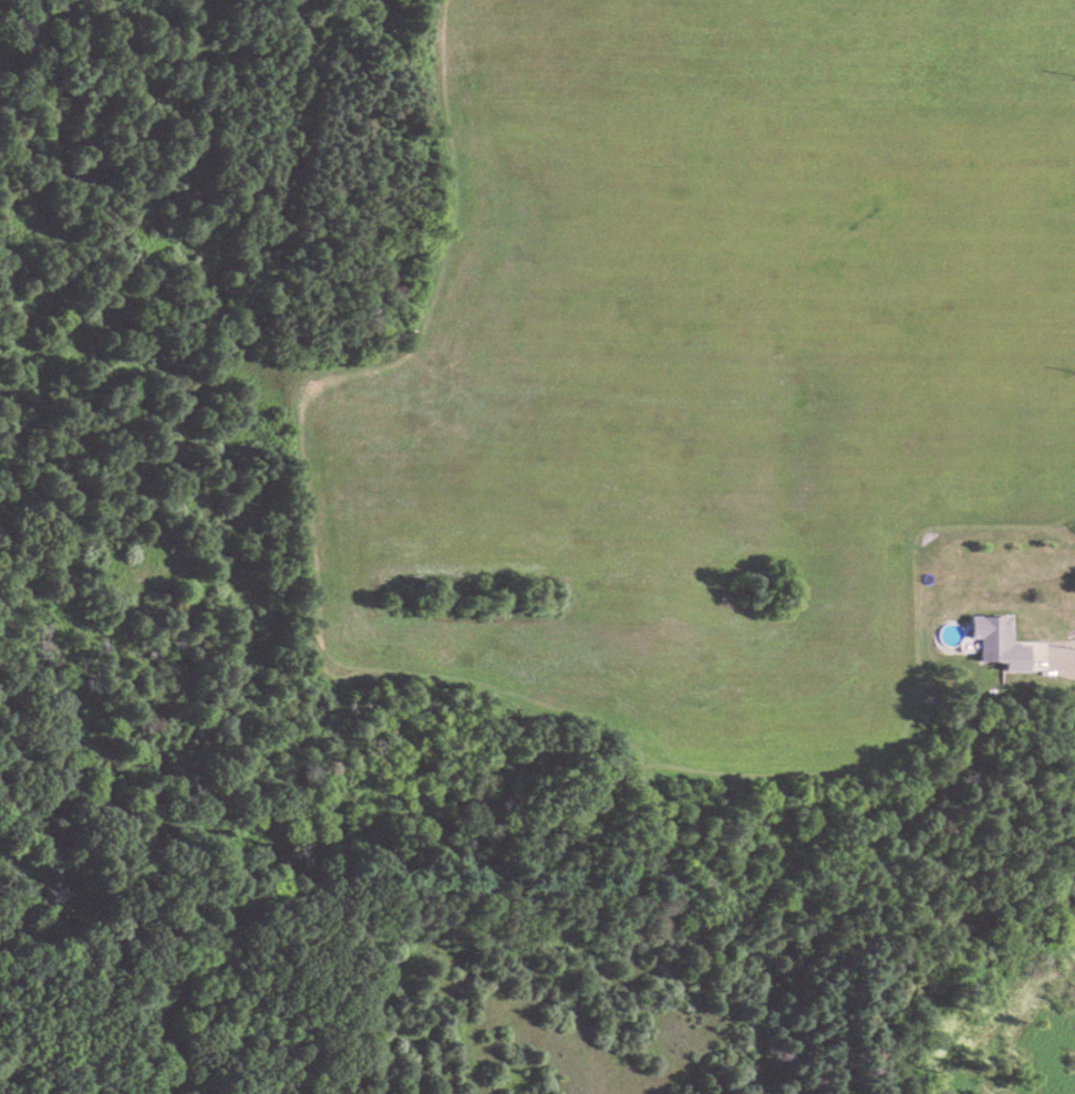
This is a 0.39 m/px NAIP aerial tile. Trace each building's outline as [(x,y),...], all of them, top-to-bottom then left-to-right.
[(979,662),(1005,662),(1005,671),(1028,672),(1028,645),(1008,645),(1009,617),(969,616),(968,640),(979,640),(979,662)]
